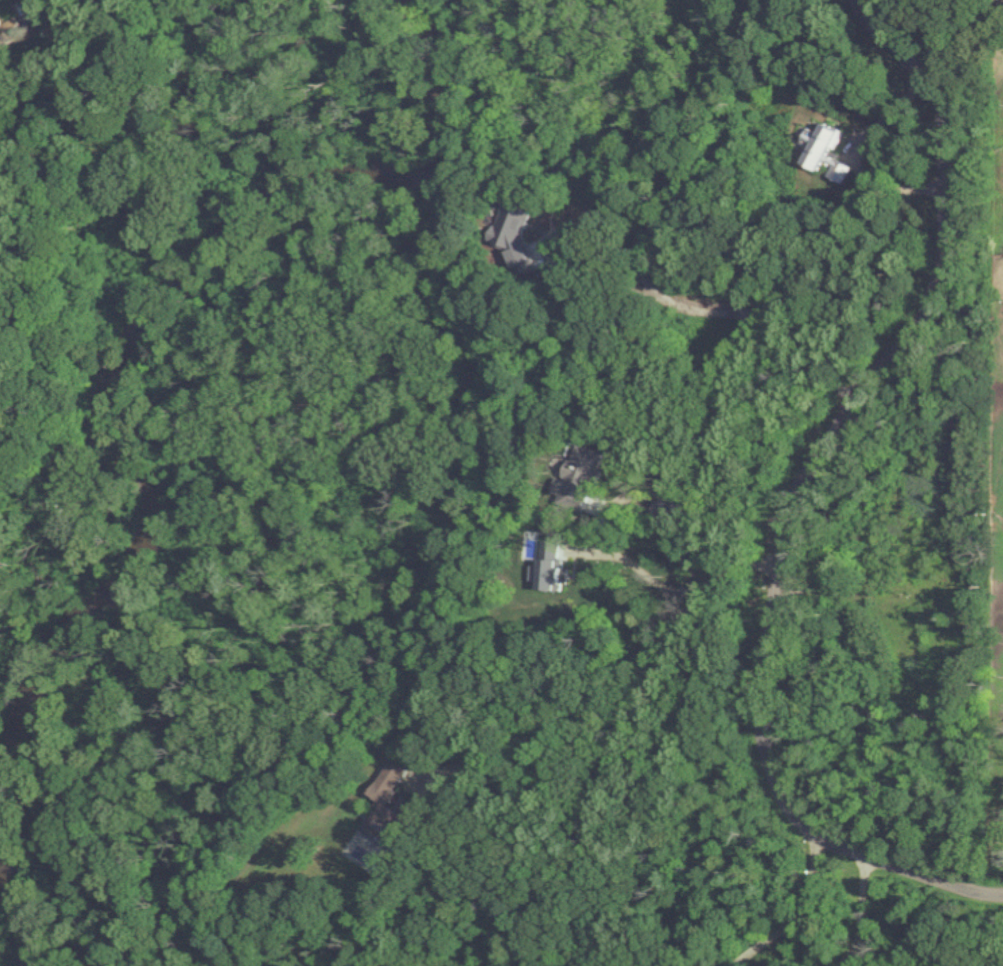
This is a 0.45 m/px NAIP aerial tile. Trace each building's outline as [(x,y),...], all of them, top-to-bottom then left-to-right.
[(19,31),(15,18),(0,22),(0,37),(19,31)] [(849,166),(827,157),(831,147),(836,149),(843,132),(823,122),(816,138),(805,133),(801,143),(808,147),(801,164),(820,172),(819,174),(841,184),(849,166)] [(407,768),(390,759),(371,796),(382,801),(368,829),(399,845),(406,831),(415,835),(428,810),(394,793),(407,768)]
